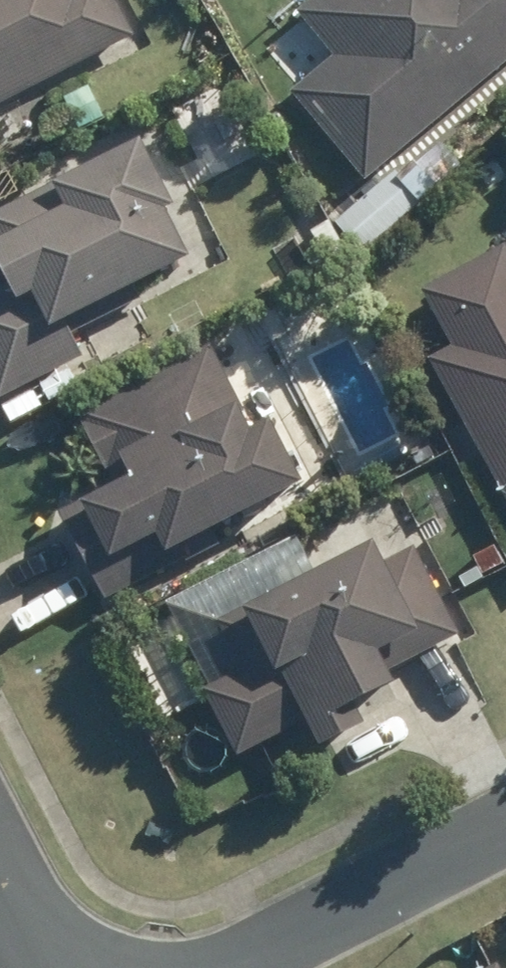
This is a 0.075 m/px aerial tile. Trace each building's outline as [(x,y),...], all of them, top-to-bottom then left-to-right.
[(130,33),(113,0),(0,0),(0,99),(130,33)] [(289,89),(361,176),(505,57),(505,0),(308,0),(296,9),(333,53),(289,89)] [(158,207),(166,202),(135,140),(0,208),(0,279),(3,285),(0,287),(0,395),(77,356),(57,317),(182,254),(158,207)] [(472,165),(449,140),(424,162),(447,187),(472,165)] [(394,169),(334,221),(360,251),(419,199),(394,169)] [(308,230),(324,259),(343,248),(326,219),(308,230)] [(446,365),(505,480),(505,269),(503,263),(442,296),(470,353),(446,365)] [(206,345),(76,414),(111,481),(56,511),(102,598),(179,558),(171,544),(295,480),(263,417),(245,427),(236,411),(240,409),(206,345)] [(241,668),(202,690),(237,754),(302,720),(316,746),(360,722),(349,701),(387,680),(383,672),(456,632),(409,547),(378,563),(365,539),(214,620),(241,668)] [(493,547),(474,558),(482,573),(501,562),(493,547)]
